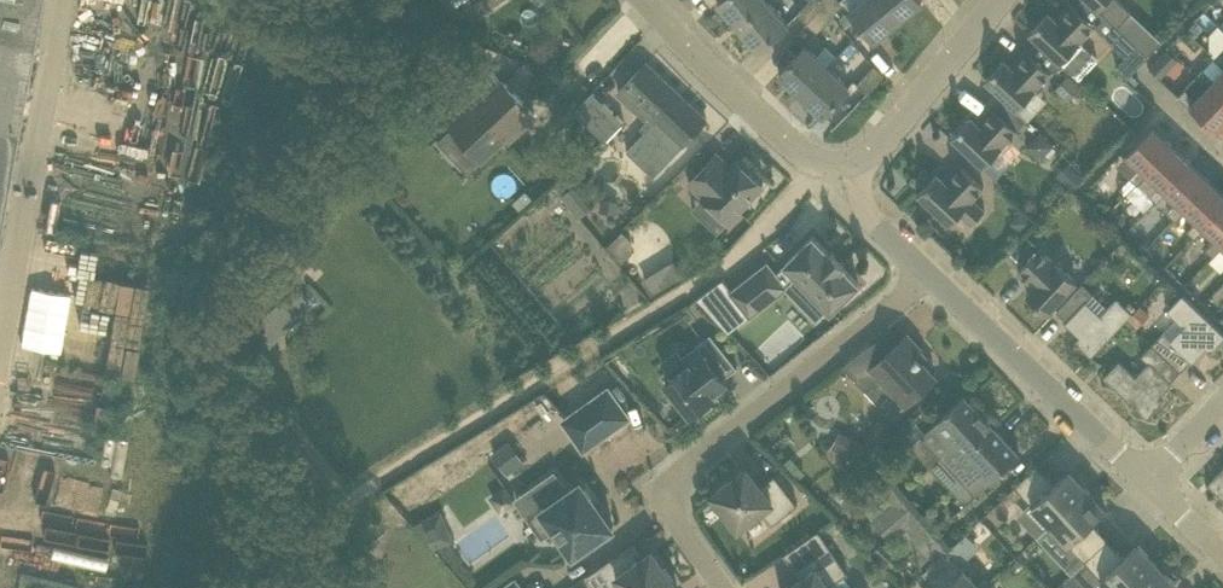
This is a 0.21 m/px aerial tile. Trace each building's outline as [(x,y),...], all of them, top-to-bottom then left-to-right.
[(42,0),(0,0),(0,230),(42,0)] [(719,2),(739,25),(768,0),(721,0),(719,2)] [(759,48),(789,22),(770,0),(768,0),(739,25),(759,48)] [(822,0),(809,0),(798,13),(808,22),(825,3),(822,0)] [(844,2),(841,0),(822,0),(825,3),(835,12),(844,2)] [(882,0),(858,0),(850,7),(875,39),(899,20),(882,0)] [(899,20),(922,0),(882,0),(899,20)] [(1099,8),(1118,25),(1131,11),(1120,0),(1091,0),(1099,8)] [(835,12),(825,3),(808,22),(818,31),(835,12)] [(1095,25),(1073,3),(1057,19),(1049,12),(1030,32),(1062,61),(1079,77),(1098,57),(1081,41),(1083,39),(1082,38),(1095,25)] [(846,26),(853,21),(847,13),(840,18),(846,26)] [(1204,26),(1195,17),(1186,27),(1194,35),(1204,26)] [(1148,54),(1124,31),(1113,42),(1127,55),(1139,66),(1142,62),(1143,62),(1149,55),(1148,54)] [(806,44),(780,72),(802,93),(829,64),(806,44)] [(1005,58),(986,78),(1018,108),(1038,86),(1051,72),(1029,50),(1013,66),(1005,58)] [(491,67),(491,66),(484,59),(480,55),(458,75),(469,87),(491,67)] [(707,118),(646,61),(619,91),(652,123),(626,150),(653,176),(683,144),(707,118)] [(825,114),(848,89),(852,85),(829,64),(802,93),(825,114)] [(885,74),(875,64),(858,83),(868,92),(885,74)] [(1216,78),(1205,67),(1198,74),(1222,98),(1222,70),(1216,78)] [(1082,84),(1069,73),(1055,87),(1068,99),(1071,96),(1077,89),(1082,84)] [(1198,74),(1185,88),(1179,95),(1190,105),(1191,104),(1218,130),(1222,124),(1222,98),(1198,74)] [(467,95),(445,116),(483,156),(514,127),(518,131),(536,114),(529,107),(531,106),(525,102),(504,80),(477,104),(467,95)] [(625,121),(594,91),(575,111),(606,141),(625,121)] [(971,116),(952,136),(985,166),(1003,144),(1017,130),(995,107),(980,123),(971,116)] [(1128,155),(1146,172),(1172,144),(1153,126),(1128,155)] [(1027,145),(1041,158),(1045,153),(1053,145),(1055,144),(1041,130),(1027,145)] [(1146,172),(1136,182),(1144,189),(1155,200),(1165,189),(1191,162),(1172,144),(1146,172)] [(1053,145),(1045,153),(1049,156),(1057,148),(1053,145)] [(689,182),(730,220),(764,183),(737,159),(731,165),(717,152),(689,182)] [(1072,188),(1085,175),(1070,161),(1058,173),(1072,188)] [(1179,201),(1169,212),(1177,220),(1187,209),(1185,207),(1210,180),(1191,162),(1165,189),(1179,201)] [(919,193),(951,223),(961,211),(973,223),(986,209),(974,198),(984,187),(962,164),(946,181),(938,173),(919,193)] [(1210,180),(1185,207),(1187,209),(1198,219),(1187,230),(1196,238),(1206,227),(1204,225),(1222,205),(1222,192),(1210,180)] [(565,195),(582,215),(592,207),(576,186),(565,195)] [(521,210),(534,198),(527,189),(513,201),(521,210)] [(619,211),(621,199),(604,197),(603,209),(619,211)] [(1222,243),(1222,205),(1204,225),(1206,227),(1217,237),(1207,248),(1213,254),(1222,243)] [(1033,221),(1021,210),(1010,222),(1021,233),(1033,221)] [(798,274),(831,309),(859,282),(814,235),(786,262),(776,273),(768,262),(732,291),(751,314),(787,286),(798,274)] [(1028,237),(1012,254),(1020,261),(1036,244),(1028,237)] [(1215,255),(1222,263),(1222,243),(1213,254),(1215,255)] [(1040,246),(1019,269),(1035,285),(1027,293),(1047,312),(1077,281),(1040,246)] [(652,294),(668,284),(658,267),(642,277),(652,294)] [(131,373),(144,281),(88,273),(81,326),(79,325),(76,346),(101,350),(98,369),(131,373)] [(1117,296),(1108,307),(1083,282),(1057,310),(1067,320),(1066,321),(1080,335),(1076,340),(1092,355),(1134,312),(1117,296)] [(1222,338),(1222,331),(1183,294),(1169,309),(1177,316),(1163,330),(1164,332),(1153,343),(1181,370),(1194,360),(1207,346),(1211,350),(1222,338)] [(1131,299),(1126,303),(1133,310),(1137,305),(1131,299)] [(1141,305),(1129,318),(1138,327),(1151,313),(1141,305)] [(696,410),(700,413),(713,403),(711,398),(714,392),(728,381),(724,377),(738,366),(710,330),(695,342),(698,345),(684,356),(688,361),(665,379),(692,413),(696,410)] [(872,342),(844,364),(879,401),(893,389),(906,403),(937,375),(916,353),(922,348),(908,333),(884,355),(872,342)] [(1142,354),(1150,362),(1137,375),(1120,359),(1105,375),(1148,417),(1163,400),(1159,396),(1172,382),(1171,380),(1181,370),(1153,343),(1142,354)] [(562,415),(583,445),(628,413),(607,384),(562,415)] [(977,493),(1020,452),(965,393),(937,419),(916,439),(911,444),(932,466),(942,456),(977,493)] [(840,430),(831,446),(857,460),(866,444),(840,430)] [(510,439),(492,452),(508,474),(526,461),(510,439)] [(900,461),(892,452),(899,446),(892,439),(879,451),(894,467),(900,461)] [(1023,493),(1051,523),(1088,488),(1070,468),(1056,481),(1039,463),(1016,485),(1023,493)] [(762,509),(773,523),(798,504),(775,474),(762,485),(747,466),(713,492),(739,527),(762,509)] [(1209,482),(1222,496),(1222,467),(1209,482)] [(599,506),(582,481),(569,490),(555,471),(524,493),(549,530),(555,526),(574,554),(614,526),(609,520),(612,517),(602,503),(599,506)] [(891,474),(863,498),(910,554),(921,566),(949,540),(925,513),(891,474)] [(501,513),(517,501),(515,499),(505,485),(489,497),(501,513)] [(1016,500),(1023,493),(1016,485),(1008,492),(1016,500)] [(1038,535),(1072,572),(1109,539),(1092,521),(1107,508),(1088,488),(1051,523),(1038,535)] [(442,510),(423,517),(423,519),(434,547),(454,540),(442,510)] [(801,577),(785,587),(832,587),(829,584),(848,572),(819,529),(785,553),(801,577)] [(1072,572),(1076,576),(1090,565),(1112,587),(1131,587),(1158,563),(1140,543),(1126,556),(1109,539),(1072,572)] [(643,556),(633,542),(587,575),(596,587),(673,587),(678,584),(653,549),(643,556)] [(872,552),(890,569),(898,560),(881,543),(872,552)] [(982,587),(947,549),(924,571),(940,587),(981,587),(982,587)] [(1158,563),(1131,587),(1170,587),(1176,582),(1158,563)] [(516,576),(499,587),(525,587),(516,576)]
